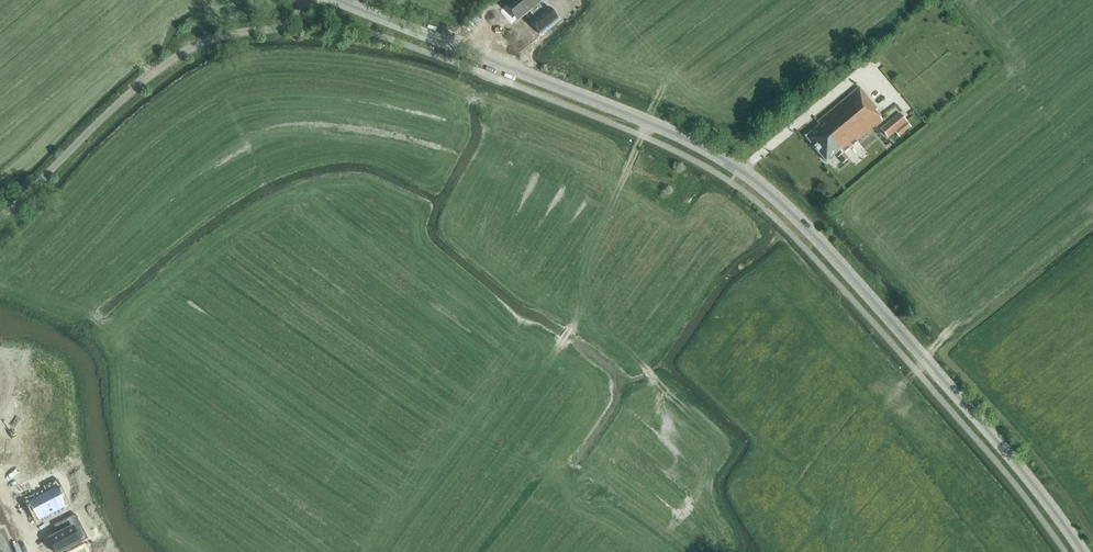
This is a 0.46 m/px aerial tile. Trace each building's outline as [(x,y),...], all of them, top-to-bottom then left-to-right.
[(506,5),(517,18),(528,10),(534,18),(530,21),(539,33),(558,18),(549,6),(544,10),(537,2),(539,0),(512,0),(506,5)] [(842,153),(882,120),(875,111),(877,109),(859,87),(816,122),(819,125),(805,136),(826,162),(840,150),(842,153)] [(887,138),(907,122),(899,113),(880,129),(887,138)] [(847,159),(842,153),(838,157),(842,163),(847,159)] [(46,493),(30,502),(39,519),(64,506),(58,494),(63,491),(57,479),(43,487),(46,493)] [(49,539),(55,551),(62,551),(80,542),(73,528),(80,524),(75,514),(60,522),(65,531),(49,539)] [(1,533),(0,533),(0,551),(11,551),(1,533)]
